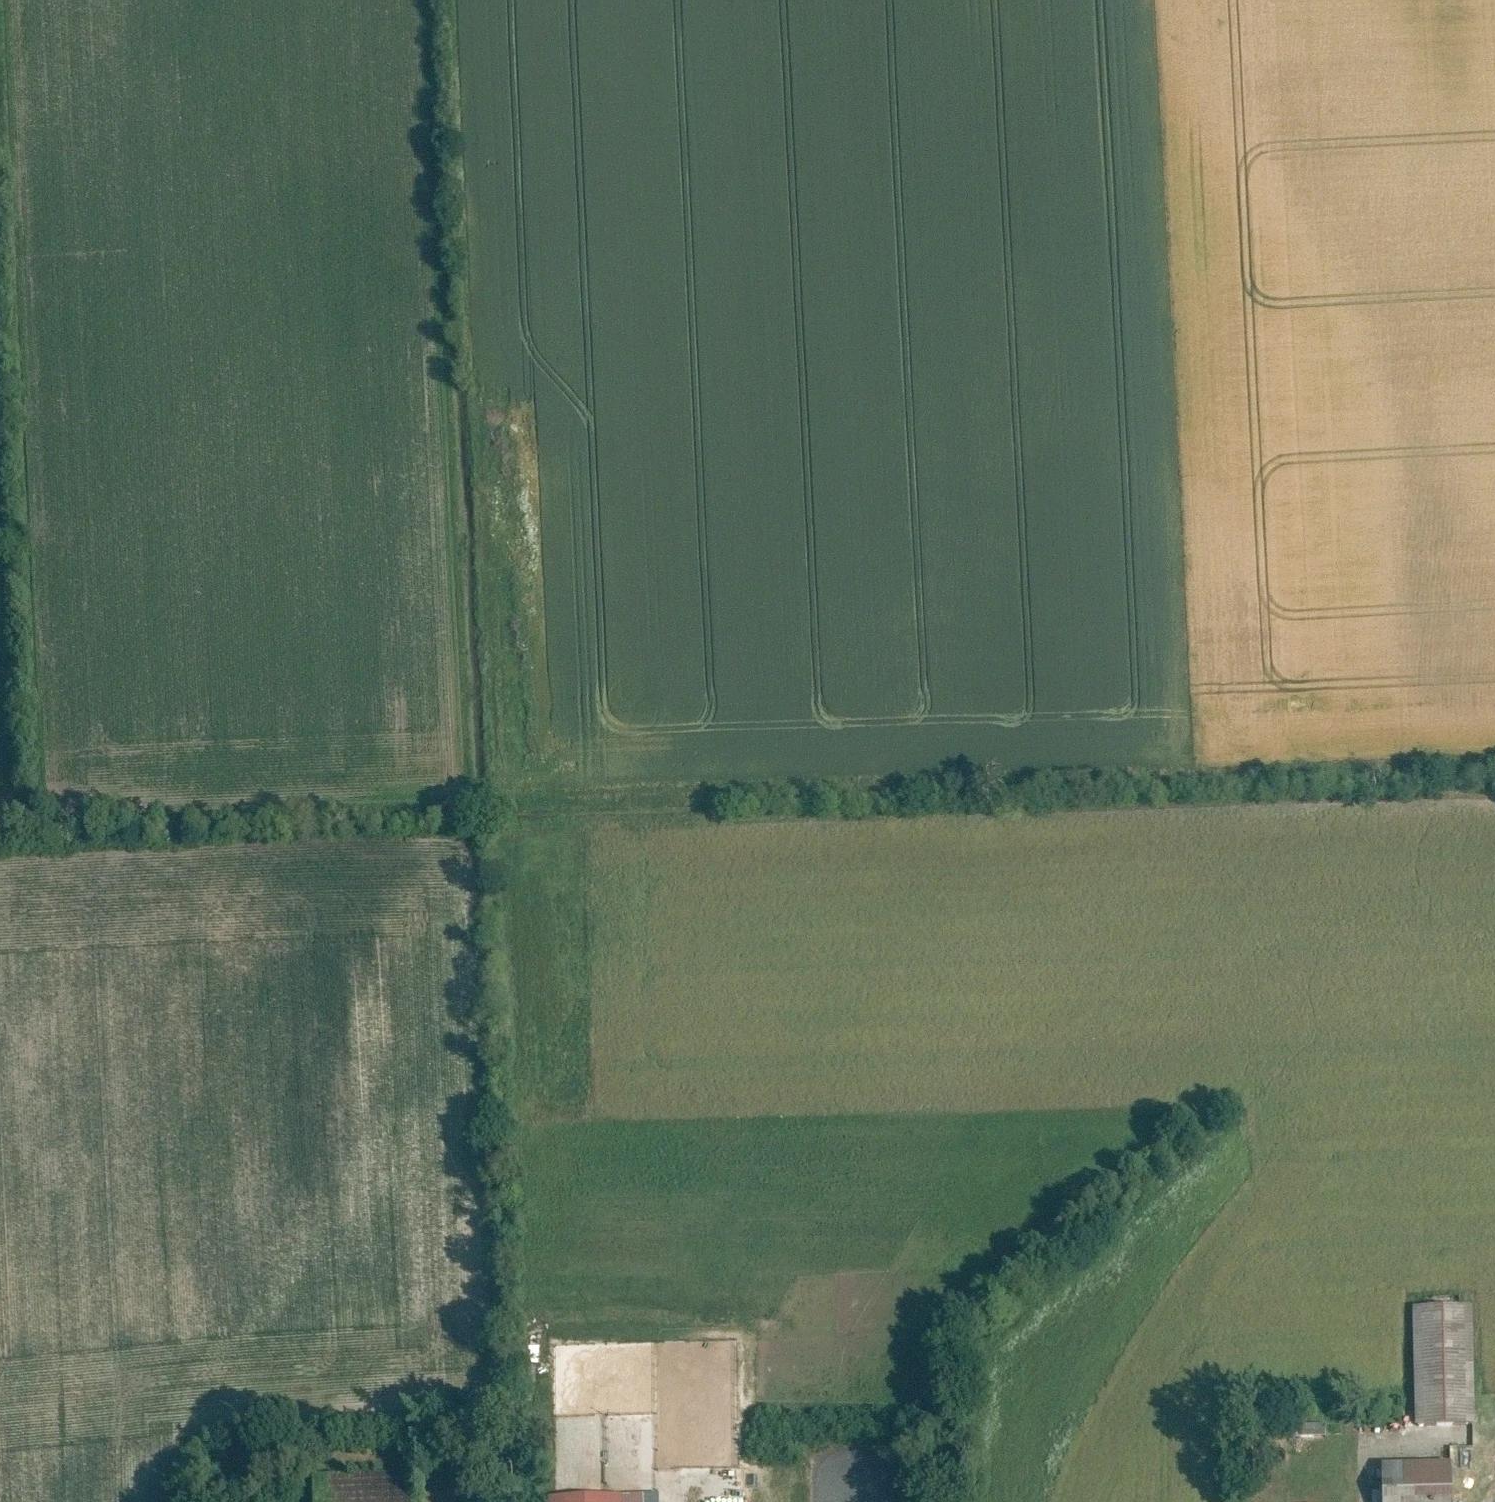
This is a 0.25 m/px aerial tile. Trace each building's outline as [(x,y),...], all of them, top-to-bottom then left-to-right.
[(1412,1310),(1414,1427),(1474,1426),(1472,1309),(1412,1310)] [(1383,1466),(1384,1501),(1452,1501),(1451,1464),(1383,1466)]
